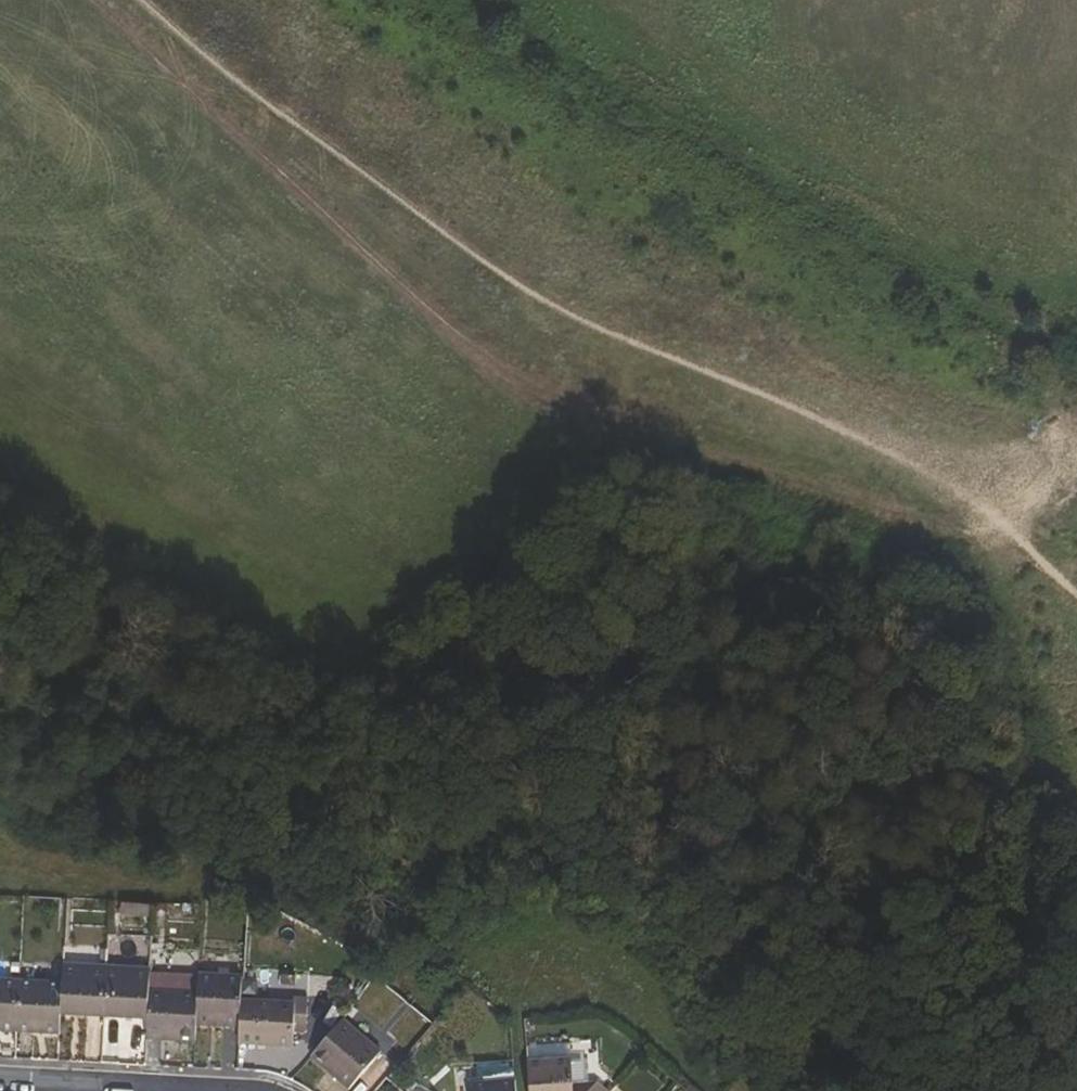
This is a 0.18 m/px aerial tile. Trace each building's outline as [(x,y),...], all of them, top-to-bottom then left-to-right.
[(119,917),(150,918),(151,903),(120,901),(119,917)] [(105,967),(64,965),(62,985),(60,1015),(103,1017),(105,967)] [(103,1017),(146,1020),(148,991),(149,970),(105,967),(103,1017)] [(197,993),(196,1025),(237,1027),(239,1002),(240,978),(198,975),(197,993)] [(15,1033),(17,982),(0,981),(0,1032),(15,1033)] [(15,1033),(59,1035),(60,1015),(62,985),(17,982),(15,1033)] [(146,1039),(195,1043),(196,1025),(197,993),(148,991),(146,1020),(146,1039)] [(293,999),(293,1005),(239,1002),(237,1027),(236,1044),(291,1047),(292,1033),(306,1033),(307,999),(293,999)] [(386,1080),(395,1067),(342,1019),(310,1057),(348,1090),(358,1079),(372,1090),(376,1090),(386,1080)] [(596,1085),(572,1086),(570,1060),(527,1064),(529,1090),(604,1090),(596,1085)] [(514,1082),(471,1084),(471,1090),(515,1090),(514,1082)]
